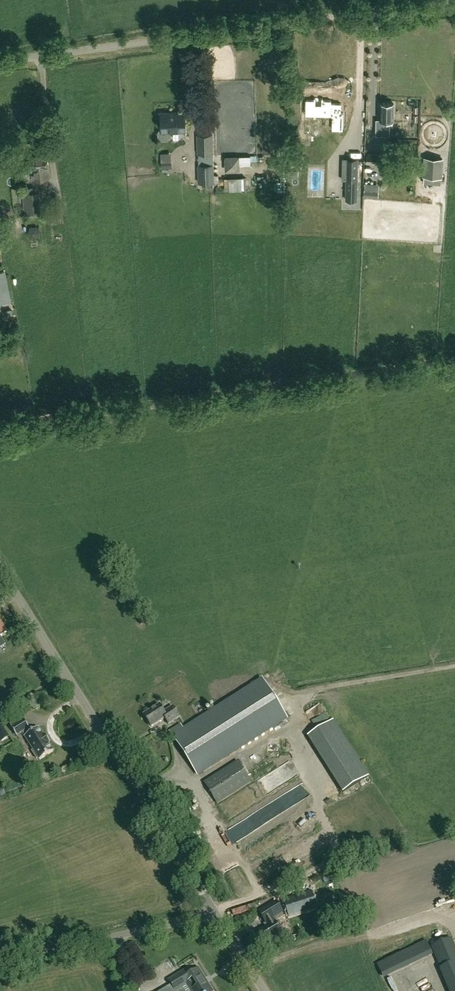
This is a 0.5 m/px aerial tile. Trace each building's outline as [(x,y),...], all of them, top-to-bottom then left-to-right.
[(335,131),(346,131),(346,114),(344,114),(344,104),(334,104),(334,102),(326,102),(326,100),(316,100),(316,102),(308,102),(308,118),(335,118),(335,131)] [(393,120),(393,103),(380,103),(380,119),(376,119),(376,135),(390,135),(390,120),(393,120)] [(168,114),(168,113),(159,113),(160,122),(161,122),(161,128),(158,132),(158,136),(161,140),(166,140),(169,136),(169,130),(184,130),(184,114),(168,114)] [(305,134),(318,134),(319,124),(305,123),(305,134)] [(214,183),(213,153),(213,134),(196,134),(197,154),(198,154),(198,164),(197,164),(198,183),(214,183)] [(48,178),(47,168),(48,168),(46,153),(28,155),(30,170),(31,170),(32,180),(48,178)] [(380,165),(381,155),(366,154),(366,163),(380,165)] [(225,171),(240,171),(239,156),(224,156),(225,171)] [(443,178),(444,158),(423,157),(423,177),(443,178)] [(358,159),(343,158),(342,179),(346,179),(346,200),(357,200),(358,159)] [(225,190),(245,190),(245,178),(225,179),(225,190)] [(366,182),(366,194),(379,194),(379,182),(366,182)] [(25,214),(41,212),(38,192),(34,192),(33,187),(22,188),(25,214)] [(0,272),(0,302),(10,300),(5,271),(0,272)] [(197,775),(286,718),(263,680),(173,738),(197,775)] [(163,713),(159,706),(143,716),(151,727),(164,719),(168,725),(179,718),(172,707),(163,713)] [(37,759),(38,758),(40,760),(53,752),(48,744),(50,743),(45,735),(44,736),(38,728),(30,733),(27,729),(29,728),(24,720),(12,728),(16,736),(22,732),(25,737),(34,751),(32,752),(37,759)] [(333,721),(307,737),(313,747),(340,731),(333,721)] [(8,737),(1,726),(0,726),(0,740),(1,742),(8,737)] [(217,804),(251,783),(237,762),(204,783),(217,804)] [(198,821),(206,817),(202,811),(195,815),(198,821)] [(316,841),(311,843),(315,853),(320,850),(316,841)] [(288,918),(316,910),(311,894),(284,902),(288,918)] [(284,933),(275,918),(284,912),(277,900),(259,912),(266,922),(267,922),(269,925),(259,931),(267,944),(268,943),(269,945),(273,942),(272,941),(282,935),(284,933)] [(395,920),(396,925),(410,922),(408,917),(395,920)] [(452,939),(432,948),(450,990),(454,990),(454,947),(452,939)] [(383,979),(433,956),(426,941),(376,964),(383,979)] [(168,981),(171,986),(174,990),(212,990),(199,970),(191,975),(188,969),(168,981)]
